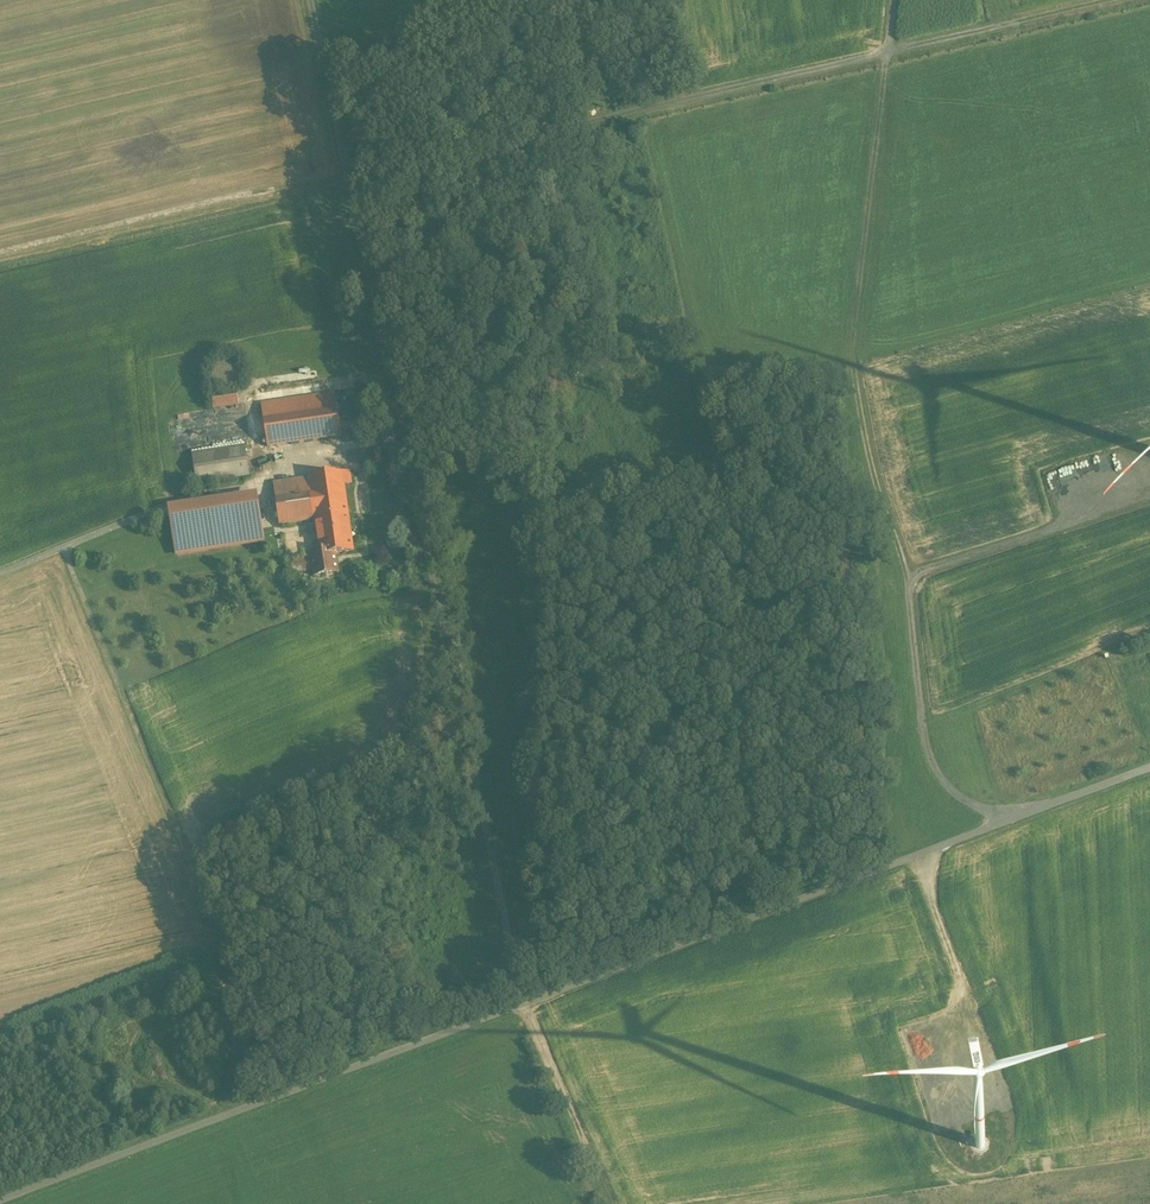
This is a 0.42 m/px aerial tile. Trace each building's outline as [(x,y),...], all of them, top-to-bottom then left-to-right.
[(234,363),(230,361),(225,360),(220,361),(216,364),(213,368),(211,373),(211,378),(213,382),(217,386),(221,388),(226,389),(231,388),(235,385),(238,381),(240,376),(240,371),(238,367),(234,363)] [(239,404),(237,392),(212,397),(214,408),(239,404)] [(335,395),(261,405),(268,448),(341,437),(335,395)] [(245,447),(192,455),(197,485),(249,477),(245,447)] [(350,472),(341,473),(343,485),(352,483),(350,472)] [(317,522),(349,517),(343,485),(341,473),(274,483),(276,496),(278,512),(280,526),(312,521),(312,523),(317,522)] [(170,508),(172,519),(257,506),(256,495),(170,508)] [(257,506),(172,519),(177,555),(263,542),(257,506)] [(354,551),(349,517),(317,522),(321,551),(312,553),(316,577),(327,575),(339,573),(336,554),(354,551)] [(294,572),(312,570),(311,555),(293,556),(294,572)]
